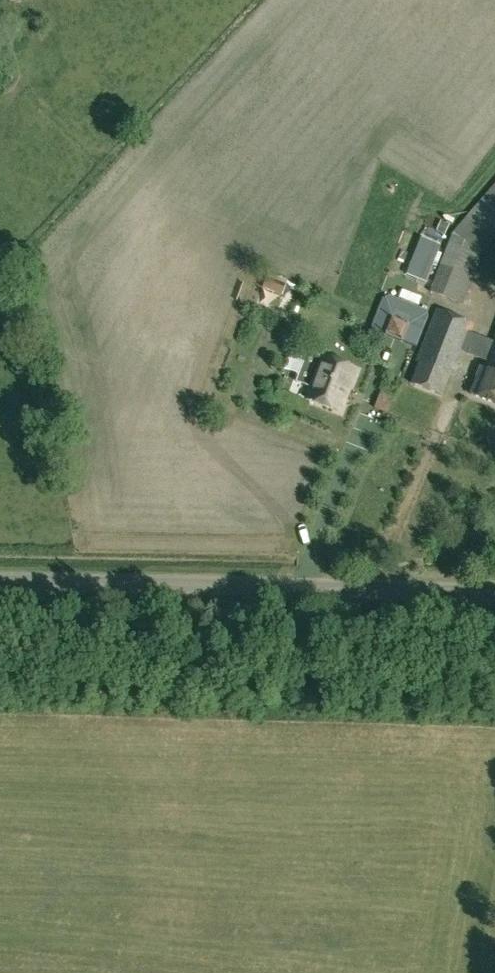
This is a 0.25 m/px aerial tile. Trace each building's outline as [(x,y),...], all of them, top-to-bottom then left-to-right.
[(463,305),(482,257),(453,235),(431,292),(463,305)] [(382,296),(370,328),(416,346),(428,314),(426,309),(387,294),(382,296)] [(450,377),(453,379),(474,324),(437,310),(416,363),(420,364),(412,385),(443,396),(450,377)] [(493,341),(475,335),(468,354),(484,360),(471,395),(494,404),(494,336),(493,341)] [(324,359),(308,401),(341,413),(357,371),(324,359)] [(396,413),(401,400),(387,396),(380,418),(393,422),(396,413)]
